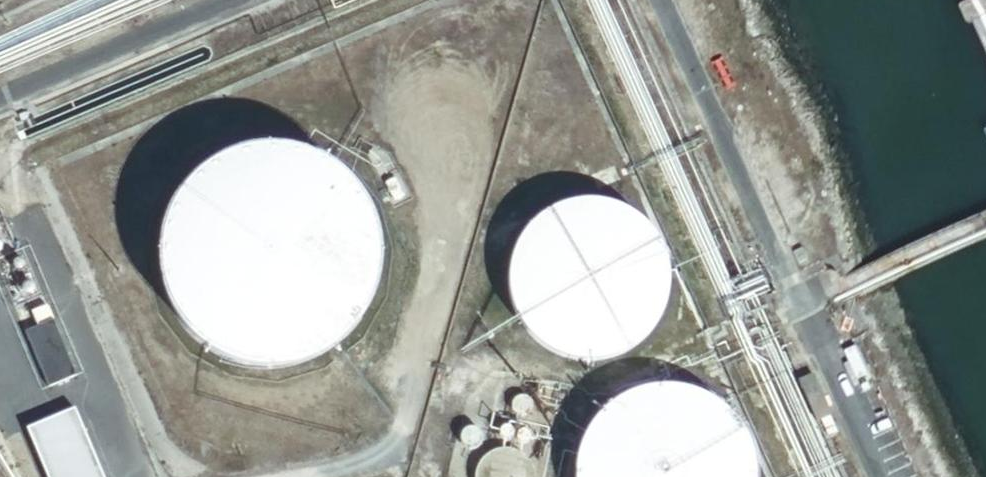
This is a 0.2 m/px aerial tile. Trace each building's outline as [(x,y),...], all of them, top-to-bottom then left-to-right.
[(338,180),(309,162),(289,156),(256,155),(236,160),(207,173),(191,187),(171,213),(163,234),(159,253),(159,274),(164,296),(172,315),(185,334),(198,348),(217,360),(248,371),(269,373),(289,371),(310,365),(328,355),(345,341),(359,324),(369,306),(375,286),(377,265),(375,242),(365,214),(352,195),(338,180)] [(633,220),(610,209),(587,206),(571,208),(558,212),(537,223),(526,234),(516,248),(508,269),(506,285),(508,301),(512,316),(520,331),(529,343),(541,353),(563,364),(585,367),(602,366),(616,362),(637,350),(648,339),(658,325),(664,311),(668,289),(664,264),(654,242),(645,230),(633,220)] [(804,249),(795,253),(801,267),(810,263),(804,249)] [(811,381),(799,386),(817,426),(830,420),(811,381)] [(675,392),(649,392),(631,397),(608,411),(595,423),(585,438),(575,464),(575,476),(754,476),(752,459),(745,442),(736,427),(724,414),(702,399),(675,392)] [(516,424),(522,424),(527,423),(531,419),(534,414),(534,409),(532,404),(529,401),(524,399),(519,398),(515,400),(511,403),(508,407),(508,412),(509,417),(512,421),(516,424)] [(27,430),(47,476),(107,476),(76,408),(27,430)] [(459,440),(459,444),(460,447),(461,448),(465,452),(467,453),(471,453),(478,450),(480,447),(481,445),(481,440),(481,438),(478,434),(474,431),(469,431),(467,431),(465,432),(463,434),(459,440)] [(511,433),(508,431),(504,431),(501,431),(499,433),(498,436),(497,439),(498,442),(500,445),(503,446),(506,447),(509,446),(511,444),(513,441),(513,438),(512,435),(511,433)] [(527,433),(523,432),(520,433),(517,435),(516,437),(515,440),(516,443),(517,446),(519,448),(523,449),(526,448),(529,446),(531,443),(531,440),(531,437),(529,435),(527,433)] [(483,456),(478,461),(474,467),(472,474),(472,476),(539,476),(538,471),(536,466),(532,460),(527,456),(522,452),(515,449),(508,448),(502,448),(495,449),(489,452),(483,456)]
